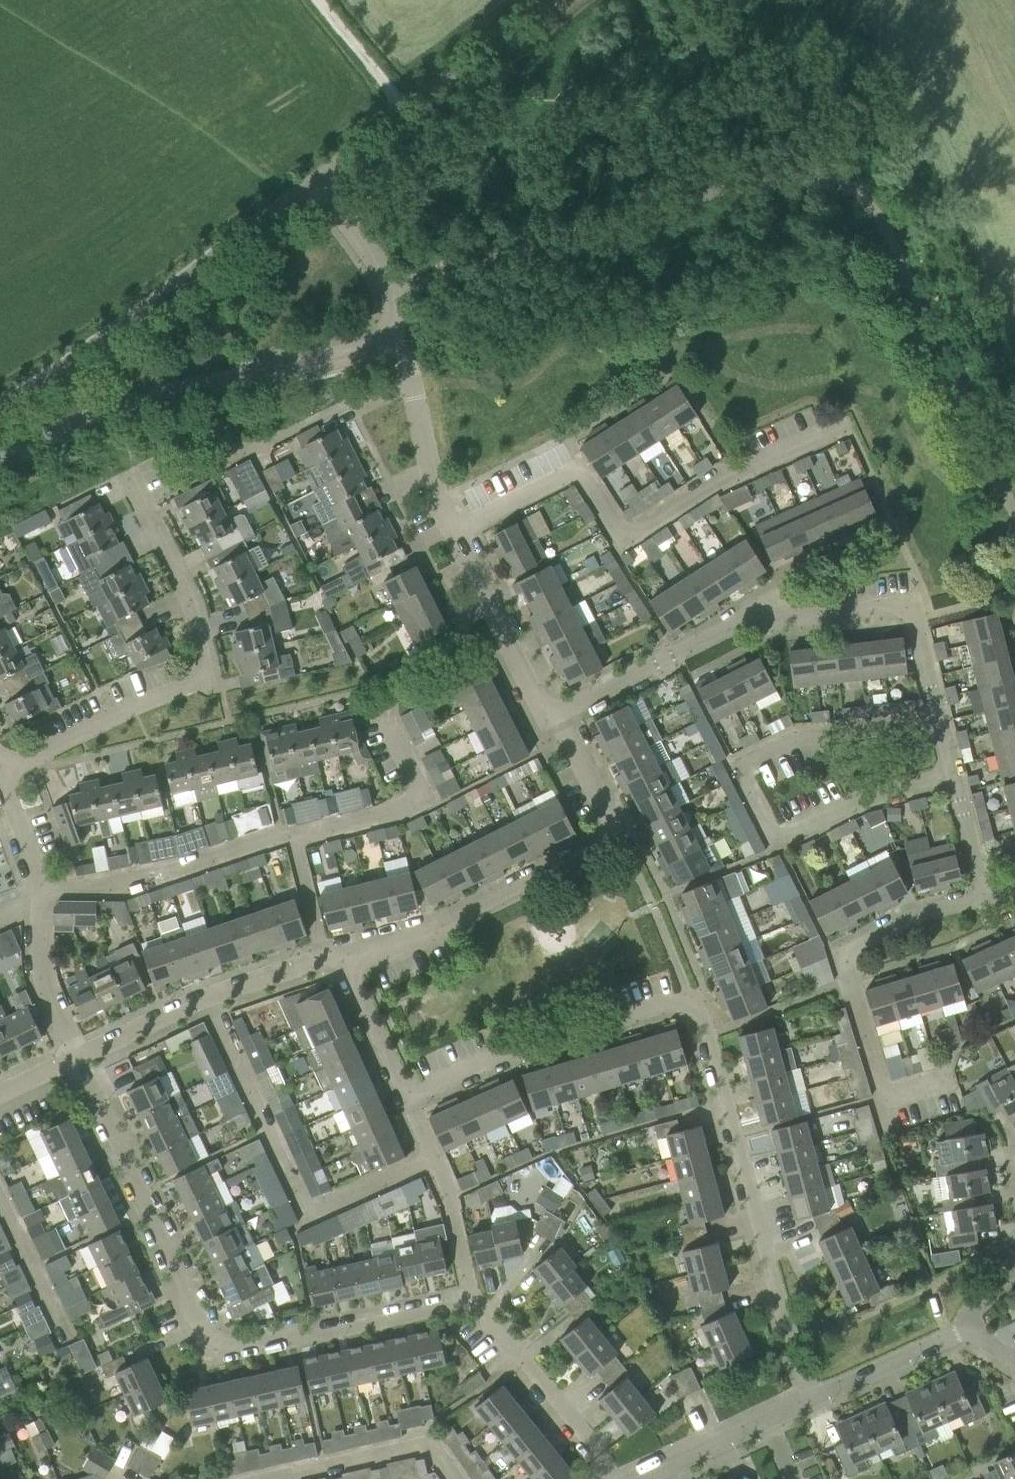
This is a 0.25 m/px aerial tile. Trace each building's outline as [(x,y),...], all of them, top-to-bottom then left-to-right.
[(674,380),(665,386),(668,391),(658,397),(677,428),(697,415),(674,380)] [(677,428),(658,397),(647,404),(644,399),(635,404),(658,440),(677,428)] [(658,440),(635,404),(626,410),(630,415),(619,422),(639,452),(658,440)] [(639,452),(619,422),(609,429),(605,424),(597,429),(620,465),(639,452)] [(323,436),(317,425),(295,436),(301,448),(306,445),(316,466),(351,448),(346,437),(341,440),(336,429),(323,436)] [(620,465),(597,429),(588,435),(591,440),(580,447),(600,477),(620,465)] [(848,450),(843,441),(835,445),(839,454),(848,450)] [(361,466),(351,448),(316,466),(325,484),(361,466)] [(813,466),(809,456),(801,460),(805,470),(813,466)] [(707,457),(699,462),(705,471),(712,466),(707,457)] [(253,497),(265,491),(250,459),(235,466),(251,498),(253,497)] [(805,470),(801,460),(793,464),(797,473),(805,470)] [(705,471),(699,462),(691,467),(697,476),(705,471)] [(284,488),(274,467),(273,466),(263,471),(274,493),(284,488)] [(353,496),(366,489),(361,479),(366,476),(361,466),(325,484),(313,490),(319,502),(314,505),(323,524),(358,506),(353,496)] [(768,475),(759,479),(763,488),(764,488),(772,484),(768,475)] [(223,512),(218,501),(223,498),(218,490),(212,478),(191,489),(197,500),(183,507),(188,517),(183,519),(189,529),(223,512)] [(759,479),(751,482),(756,492),(763,488),(759,479)] [(860,479),(842,487),(839,488),(854,521),(865,516),(868,522),(878,517),(860,479)] [(674,491),(669,482),(661,487),(666,495),(674,491)] [(659,500),(666,495),(661,487),(642,499),(647,508),(659,500)] [(742,497),(738,488),(727,493),(731,502),(742,497)] [(854,521),(839,488),(818,498),(835,536),(845,532),(842,526),(854,521)] [(265,491),(253,497),(257,505),(269,499),(265,491)] [(635,516),(647,508),(642,499),(638,493),(625,501),(629,508),(622,512),(627,521),(635,516)] [(58,511),(63,522),(68,520),(78,539),(113,521),(108,512),(103,514),(98,504),(88,509),(83,498),(58,511)] [(835,536),(818,498),(797,507),(812,540),(823,535),(826,541),(835,536)] [(705,502),(697,507),(703,516),(711,511),(705,502)] [(591,512),(585,503),(576,508),(582,517),(591,512)] [(382,520),(377,510),(364,517),(358,506),(323,524),(331,544),(352,536),(357,546),(392,528),(387,518),(382,520)] [(812,540),(797,507),(776,517),(794,555),(803,551),(801,545),(812,540)] [(703,516),(697,508),(690,512),(696,521),(703,516)] [(239,514),(227,519),(223,512),(189,529),(193,538),(198,536),(203,546),(217,539),(222,551),(244,540),(243,539),(254,533),(245,515),(239,514)] [(595,518),(591,512),(582,517),(586,524),(595,518)] [(39,513),(12,526),(18,537),(44,524),(39,513)] [(794,555),(776,517),(755,526),(762,541),(770,559),(782,553),(784,559),(794,555)] [(537,539),(535,536),(526,518),(494,534),(500,546),(494,549),(499,558),(537,539)] [(291,525),(297,537),(308,532),(302,520),(291,525)] [(118,531),(113,521),(78,539),(66,545),(81,575),(81,576),(89,572),(110,561),(104,550),(118,544),(113,534),(118,531)] [(667,527),(660,531),(666,540),(669,545),(676,541),(672,536),(667,527)] [(397,537),(392,528),(357,546),(361,554),(342,567),(353,585),(369,578),(389,568),(383,557),(397,550),(392,540),(397,537)] [(660,531),(640,544),(651,563),(658,559),(652,549),(657,546),(666,540),(660,531)] [(547,560),(537,539),(499,558),(503,568),(509,565),(515,576),(533,567),(547,560)] [(259,547),(250,551),(244,540),(222,551),(227,561),(214,568),(219,578),(214,580),(219,590),(255,573),(268,566),(259,547)] [(765,570),(755,553),(746,540),(726,553),(749,588),(758,582),(755,577),(765,570)] [(296,550),(292,542),(281,547),(285,555),(296,550)] [(600,557),(605,564),(614,558),(609,551),(600,557)] [(634,561),(628,552),(620,557),(626,566),(634,561)] [(749,588),(726,553),(707,565),(726,595),(737,588),(740,593),(749,588)] [(43,556),(34,561),(45,583),(54,579),(43,556)] [(619,566),(614,558),(605,564),(610,572),(619,566)] [(115,572),(110,561),(89,572),(81,576),(81,575),(78,577),(87,596),(103,588),(109,600),(144,582),(139,573),(134,575),(129,565),(115,572)] [(421,563),(403,572),(383,582),(394,603),(426,587),(420,576),(426,573),(421,563)] [(726,595),(707,565),(688,577),(711,613),(719,607),(716,602),(726,595)] [(550,566),(530,576),(512,585),(517,594),(523,592),(528,603),(560,586),(550,566)] [(285,602),(273,576),(260,583),(255,573),(219,590),(224,599),(229,597),(234,607),(242,603),(248,615),(270,608),(285,602)] [(711,613),(688,577),(669,590),(688,620),(698,613),(702,618),(711,613)] [(149,592),(144,582),(109,600),(119,619),(114,622),(120,632),(120,633),(141,622),(135,611),(149,605),(144,594),(149,592)] [(571,607),(560,586),(528,603),(534,614),(528,617),(533,626),(571,607)] [(58,587),(49,592),(55,604),(65,600),(58,587)] [(404,623),(442,604),(437,595),(431,598),(426,587),(394,603),(404,623)] [(638,597),(634,589),(625,595),(630,602),(638,597)] [(0,590),(0,617),(4,615),(16,608),(9,594),(2,594),(0,590)] [(688,620),(669,590),(649,602),(672,638),(681,632),(678,626),(688,620)] [(643,605),(638,597),(630,602),(635,610),(643,605)] [(271,634),(292,629),(285,602),(270,608),(248,615),(251,628),(234,632),(237,643),(232,644),(235,657),(274,647),(271,634)] [(446,614),(442,604),(404,623),(414,644),(446,628),(441,616),(446,614)] [(581,627),(571,607),(533,626),(538,635),(543,632),(549,643),(581,627)] [(8,624),(16,621),(11,611),(4,615),(0,617),(0,655),(14,647),(5,628),(9,626),(8,624)] [(961,622),(966,641),(967,644),(1008,634),(1006,624),(1000,625),(996,613),(961,622)] [(554,654),(549,657),(554,667),(591,647),(604,641),(594,621),(581,627),(549,643),(554,654)] [(107,639),(104,640),(113,661),(117,659),(129,652),(135,664),(138,669),(138,670),(138,671),(166,661),(172,658),(166,648),(170,646),(165,636),(160,638),(155,628),(146,633),(141,622),(120,633),(120,632),(111,637),(109,638),(107,639)] [(352,624),(343,629),(353,650),(362,645),(352,624)] [(663,636),(658,628),(650,634),(655,642),(663,636)] [(907,674),(902,632),(891,633),(892,639),(880,641),(884,677),(907,674)] [(1011,644),(1008,634),(967,644),(973,666),(1008,657),(1005,645),(1011,644)] [(884,677),(880,641),(867,642),(866,636),(856,637),(861,679),(884,677)] [(861,679),(856,637),(846,639),(846,645),(834,646),(838,682),(861,679)] [(838,682),(834,646),(822,648),(821,641),(811,643),(816,685),(838,682)] [(943,641),(933,644),(935,652),(945,650),(943,641)] [(816,685),(811,643),(801,644),(801,650),(788,652),(791,674),(793,688),(816,685)] [(367,655),(362,645),(353,650),(358,660),(367,655)] [(35,653),(21,660),(14,647),(0,655),(0,680),(2,679),(7,690),(34,676),(43,671),(44,671),(35,653)] [(290,653),(281,655),(277,656),(274,647),(235,657),(237,665),(242,664),(245,675),(260,671),(263,683),(286,678),(295,676),(290,653)] [(602,668),(593,650),(591,647),(554,667),(558,676),(564,673),(570,685),(602,668)] [(351,663),(344,649),(334,652),(337,666),(351,663)] [(947,658),(945,650),(935,652),(937,661),(947,658)] [(1008,657),(973,666),(978,688),(1014,679),(1014,668),(1011,670),(1008,657)] [(776,691),(769,676),(760,658),(748,664),(745,659),(736,663),(755,701),(776,691)] [(755,701),(736,663),(727,668),(730,674),(719,679),(736,711),(755,701)] [(49,683),(43,671),(34,676),(7,690),(13,700),(5,704),(10,714),(5,717),(10,727),(36,714),(39,719),(62,708),(56,697),(53,699),(46,685),(49,683)] [(465,710),(503,691),(498,681),(493,684),(487,673),(455,689),(465,710)] [(736,711),(719,679),(707,685),(704,679),(695,684),(714,722),(736,711)] [(978,688),(984,711),(1014,703),(1014,679),(978,688)] [(695,697),(688,683),(678,689),(685,702),(695,697)] [(954,685),(944,688),(946,697),(956,694),(954,685)] [(508,700),(503,691),(465,710),(476,730),(508,714),(502,703),(508,700)] [(959,703),(956,694),(946,697),(948,705),(959,703)] [(627,705),(595,721),(601,733),(595,736),(600,745),(652,719),(641,698),(627,705)] [(901,702),(903,712),(911,711),(910,701),(901,702)] [(984,711),(990,733),(1014,726),(1014,703),(984,711)] [(432,727),(421,705),(400,716),(410,737),(420,732),(420,733),(432,727)] [(875,715),(874,705),(864,706),(866,716),(875,715)] [(866,716),(864,706),(856,707),(857,717),(866,716)] [(364,745),(363,745),(354,710),(328,716),(338,755),(352,751),(358,765),(371,759),(364,745)] [(705,717),(701,710),(691,715),(695,722),(705,717)] [(828,710),(819,711),(820,722),(829,721),(828,710)] [(820,722),(819,711),(810,712),(812,723),(820,722)] [(486,750),(524,731),(519,722),(513,725),(508,714),(476,730),(486,750)] [(780,719),(784,728),(793,724),(788,714),(780,719)] [(338,755),(328,716),(319,718),(321,727),(309,729),(317,760),(338,755)] [(715,738),(709,726),(705,717),(695,722),(705,743),(715,738)] [(652,719),(600,745),(605,754),(610,751),(616,762),(660,740),(662,739),(652,719)] [(317,760),(309,729),(298,732),(296,724),(286,726),(296,765),(317,760)] [(296,765),(286,726),(260,732),(270,771),(285,767),(287,779),(299,776),(296,765)] [(990,733),(995,755),(1014,750),(1014,726),(990,733)] [(965,729),(955,732),(957,741),(968,738),(965,729)] [(528,741),(524,731),(486,750),(497,771),(529,755),(523,744),(528,741)] [(755,731),(748,735),(753,744),(759,741),(755,731)] [(424,741),(420,733),(420,732),(410,737),(415,745),(424,741)] [(753,744),(748,735),(739,739),(743,749),(753,744)] [(237,738),(227,740),(236,779),(239,790),(261,785),(251,744),(239,747),(237,738)] [(970,747),(968,738),(957,741),(960,750),(970,747)] [(236,779),(227,740),(217,743),(219,751),(208,754),(215,784),(236,779)] [(658,767),(670,760),(660,740),(616,762),(621,773),(616,776),(620,786),(658,767)] [(215,784),(208,754),(197,757),(195,748),(185,750),(188,763),(194,789),(215,784)] [(194,789),(188,763),(185,750),(175,753),(177,761),(165,764),(172,794),(194,789)] [(725,758),(721,750),(712,755),(716,763),(720,761),(725,758)] [(995,755),(1001,778),(1014,774),(1014,750),(995,755)] [(521,778),(542,767),(537,758),(516,769),(521,778)] [(431,778),(452,768),(448,760),(427,770),(431,778)] [(681,781),(670,760),(658,767),(620,786),(625,795),(631,792),(636,803),(668,787),(681,781)] [(724,769),(720,761),(716,763),(710,765),(714,774),(724,769)] [(456,776),(452,768),(431,778),(435,786),(456,776)] [(141,769),(131,771),(141,810),(162,805),(155,775),(143,778),(141,769)] [(501,788),(521,778),(516,769),(496,779),(501,788)] [(141,810),(131,771),(122,774),(124,782),(112,785),(119,815),(141,810)] [(977,774),(967,777),(969,786),(979,783),(977,774)] [(119,815),(112,785),(101,788),(99,779),(89,781),(98,820),(103,837),(112,835),(108,818),(119,815)] [(501,788),(496,779),(488,783),(492,792),(501,788)] [(98,820),(89,781),(80,784),(82,792),(69,795),(71,802),(67,803),(67,802),(52,807),(66,847),(83,841),(87,835),(84,824),(98,820)] [(1003,786),(1009,808),(1014,807),(1014,783),(1003,786)] [(359,787),(346,790),(351,812),(364,808),(364,805),(372,803),(368,788),(360,790),(359,787)] [(679,807),(668,787),(636,803),(642,814),(636,817),(641,826),(679,807)] [(351,812),(346,790),(333,793),(334,796),(326,798),(330,814),(338,812),(338,815),(351,812)] [(981,791),(971,794),(973,802),(984,800),(981,791)] [(737,793),(736,794),(727,798),(731,807),(741,802),(737,793)] [(488,794),(482,797),(486,807),(493,804),(488,794)] [(468,805),(463,796),(455,799),(460,809),(468,805)] [(330,814),(326,798),(318,800),(317,797),(304,800),(309,822),(322,819),(321,816),(330,814)] [(928,807),(926,797),(917,799),(920,809),(928,807)] [(460,809),(455,799),(447,803),(452,813),(460,809)] [(920,809),(917,799),(908,802),(911,812),(920,809)] [(309,822),(304,800),(291,804),(292,807),(283,809),(287,824),(295,822),(296,825),(309,822)] [(577,837),(558,800),(537,810),(553,842),(564,837),(567,842),(577,837)] [(553,842),(537,810),(532,801),(512,811),(517,821),(536,858),(545,853),(542,848),(553,842)] [(745,810),(741,802),(731,807),(725,810),(728,818),(726,819),(732,832),(751,822),(745,810)] [(256,807),(244,811),(251,832),(263,828),(262,825),(271,822),(266,807),(257,810),(256,807)] [(689,828),(687,825),(691,823),(692,818),(690,814),(686,811),(682,813),(679,807),(641,826),(646,836),(651,833),(657,844),(689,828)] [(251,832),(244,811),(231,816),(232,819),(237,834),(238,837),(251,832)] [(427,825),(423,816),(415,820),(419,829),(427,825)] [(237,834),(232,819),(216,824),(215,821),(203,825),(210,846),(222,842),(221,839),(237,834)] [(859,828),(854,819),(846,823),(851,832),(859,828)] [(419,829),(415,820),(406,824),(411,833),(419,829)] [(536,858),(517,821),(496,831),(513,863),(524,857),(527,863),(536,858)] [(758,834),(751,822),(732,832),(738,844),(749,838),(756,854),(765,850),(758,834)] [(851,832),(846,823),(838,827),(843,836),(851,832)] [(210,846),(203,825),(190,830),(192,833),(183,836),(188,851),(197,848),(198,850),(210,846)] [(387,839),(384,828),(375,831),(378,841),(387,839)] [(699,848),(712,842),(709,836),(696,842),(689,828),(657,844),(663,855),(657,858),(662,867),(699,848)] [(992,836),(990,828),(980,830),(982,839),(992,836)] [(378,841),(375,831),(367,833),(369,843),(378,841)] [(513,863),(496,831),(476,841),(495,879),(505,874),(502,868),(513,863)] [(180,853),(176,837),(175,835),(162,837),(166,859),(181,856),(180,853)] [(995,845),(992,836),(982,839),(985,847),(995,845)] [(342,850),(340,839),(331,842),(334,852),(342,850)] [(818,849),(814,839),(806,844),(810,853),(818,849)] [(495,879),(476,841),(456,851),(472,883),(483,878),(486,883),(495,879)] [(334,852),(331,842),(322,844),(325,854),(334,852)] [(724,866),(712,842),(699,848),(662,867),(666,876),(672,873),(678,885),(710,869),(711,872),(724,866)] [(952,843),(929,849),(940,890),(950,888),(948,881),(961,878),(952,843)] [(810,853),(806,844),(798,848),(802,857),(810,853)] [(127,847),(128,853),(130,863),(138,861),(135,845),(127,847)] [(940,890),(929,849),(907,855),(916,890),(928,886),(930,893),(940,890)] [(472,883),(456,851),(436,861),(455,899),(464,895),(461,889),(472,883)] [(130,863),(128,853),(107,857),(109,870),(130,866),(130,863)] [(888,853),(867,863),(870,870),(890,908),(899,904),(896,898),(908,892),(898,874),(891,860),(888,853)] [(267,864),(264,854),(255,857),(258,866),(267,864)] [(783,865),(779,857),(778,855),(768,860),(773,870),(783,865)] [(258,866),(255,857),(247,859),(234,864),(237,873),(258,866)] [(406,910),(418,907),(406,857),(384,863),(387,878),(397,919),(407,916),(406,910)] [(455,899),(436,861),(415,872),(422,886),(431,904),(442,898),(445,904),(455,899)] [(95,863),(83,865),(85,874),(97,872),(95,863)] [(237,874),(237,873),(234,864),(221,868),(212,871),(216,881),(237,874)] [(788,874),(783,865),(773,870),(777,879),(788,874)] [(890,908),(870,870),(850,880),(866,913),(877,907),(880,913),(890,908)] [(216,881),(212,871),(204,874),(191,879),(194,889),(216,881)] [(743,893),(735,872),(682,893),(687,905),(681,907),(685,917),(724,901),(743,893)] [(340,877),(317,883),(320,894),(329,929),(341,926),(343,932),(353,930),(343,889),(340,877)] [(397,919),(387,878),(365,883),(373,918),(386,915),(387,921),(397,919)] [(866,913),(850,880),(830,891),(849,929),(858,924),(855,918),(866,913)] [(373,918),(365,883),(343,889),(353,930),(363,927),(361,921),(373,918)] [(181,893),(178,884),(169,887),(172,896),(181,893)] [(172,896),(169,887),(161,889),(164,899),(172,896)] [(849,929),(830,891),(809,901),(825,934),(837,928),(840,933),(849,929)] [(151,903),(148,893),(134,898),(137,908),(151,903)] [(137,908),(134,898),(125,901),(129,911),(137,908)] [(306,933),(295,899),(272,907),(286,947),(296,944),(294,938),(306,933)] [(73,925),(73,901),(58,900),(54,906),(53,931),(73,932),(73,925)] [(96,924),(96,915),(96,901),(73,901),(73,925),(96,925),(96,924)] [(113,915),(113,901),(96,901),(96,915),(113,915)] [(133,924),(129,911),(125,901),(113,901),(113,915),(119,926),(133,924)] [(732,922),(724,901),(685,917),(689,927),(694,924),(699,936),(732,922)] [(286,947),(272,907),(251,914),(263,948),(274,944),(276,950),(286,947)] [(263,948),(251,914),(229,922),(243,962),(253,959),(251,953),(263,948)] [(818,935),(813,923),(808,915),(799,920),(809,939),(818,935)] [(219,963),(208,929),(203,916),(182,923),(183,927),(186,937),(188,942),(200,977),(210,973),(208,967),(219,963)] [(243,962),(229,922),(208,929),(219,963),(231,959),(233,965),(243,962)] [(740,944),(732,922),(699,936),(704,947),(698,950),(702,959),(740,944)] [(188,942),(186,937),(183,927),(161,934),(165,944),(176,978),(188,974),(190,980),(200,977),(188,942)] [(824,959),(819,947),(823,945),(818,935),(809,939),(793,946),(801,968),(824,959)] [(1004,941),(1014,966),(1014,936),(1004,941)] [(1004,941),(993,946),(990,940),(981,945),(998,983),(1014,975),(1014,966),(1004,941)] [(146,988),(137,969),(132,959),(140,956),(134,942),(117,951),(105,956),(110,968),(124,998),(146,988)] [(176,978),(165,944),(142,952),(156,992),(166,988),(165,982),(176,978)] [(749,965),(740,944),(702,959),(706,969),(711,967),(716,978),(749,965)] [(998,983),(981,945),(971,949),(974,955),(962,960),(976,993),(998,983)] [(110,968),(105,956),(104,955),(94,960),(100,973),(89,978),(103,1007),(124,998),(110,968)] [(833,981),(824,959),(801,968),(810,990),(833,981)] [(964,998),(959,983),(953,964),(941,968),(939,962),(929,965),(941,1005),(964,998)] [(757,986),(749,965),(716,978),(721,990),(715,992),(719,1002),(757,986)] [(941,1005),(929,965),(919,968),(921,974),(909,977),(919,1012),(941,1005)] [(103,1007),(89,978),(84,966),(75,971),(79,982),(68,988),(82,1018),(103,1007)] [(919,1012),(909,977),(897,981),(895,975),(885,978),(898,1018),(919,1012)] [(898,1018),(885,978),(875,981),(877,987),(865,991),(875,1025),(898,1018)] [(766,1007),(758,989),(757,986),(719,1002),(723,1011),(728,1009),(733,1021),(766,1007)] [(296,1004),(304,1022),(306,1025),(344,1008),(340,998),(334,1001),(329,989),(296,1004)] [(42,1036),(33,1017),(38,1015),(28,995),(13,1002),(18,1012),(7,1017),(21,1046),(42,1036)] [(1014,1001),(1006,1000),(1009,1007),(1013,1017),(1014,1016),(1014,1001)] [(0,1005),(0,1056),(21,1046),(14,1033),(7,1017),(1,1004),(0,1005)] [(852,1030),(845,1007),(833,1011),(840,1033),(840,1034),(852,1030)] [(1013,1017),(1009,1007),(1000,1011),(1005,1021),(1013,1017)] [(349,1017),(344,1008),(306,1025),(296,1029),(305,1050),(307,1050),(348,1031),(343,1020),(349,1017)] [(250,1035),(242,1016),(232,1020),(240,1039),(250,1035)] [(194,1041),(209,1034),(204,1022),(188,1029),(180,1033),(165,1040),(171,1052),(188,1044),(194,1041)] [(687,1064),(678,1033),(675,1023),(664,1026),(666,1032),(654,1036),(664,1070),(687,1064)] [(778,1050),(774,1033),(773,1027),(738,1036),(744,1059),(778,1050)] [(858,1052),(852,1033),(852,1030),(840,1034),(840,1033),(833,1036),(839,1058),(858,1052)] [(961,1040),(959,1033),(958,1030),(950,1033),(953,1043),(961,1040)] [(325,1067),(363,1049),(359,1040),(353,1042),(348,1031),(307,1050),(309,1056),(308,1058),(312,1068),(314,1068),(315,1071),(325,1067)] [(664,1070),(654,1036),(642,1040),(640,1033),(630,1036),(643,1077),(664,1070)] [(953,1043),(950,1033),(941,1036),(944,1046),(953,1043)] [(643,1077),(630,1036),(620,1039),(622,1045),(610,1049),(621,1083),(643,1077)] [(621,1083),(610,1049),(599,1053),(597,1046),(587,1049),(599,1090),(621,1083)] [(791,1047),(778,1050),(744,1059),(750,1081),(784,1072),(796,1068),(791,1047)] [(222,1061),(216,1049),(205,1054),(210,1064),(215,1075),(226,1070),(225,1067),(222,1061)] [(367,1059),(363,1049),(325,1067),(315,1071),(313,1072),(322,1092),(334,1087),(366,1073),(361,1061),(367,1059)] [(599,1090),(587,1049),(577,1052),(578,1059),(567,1062),(577,1096),(599,1090)] [(915,1073),(911,1063),(903,1066),(900,1054),(885,1058),(892,1080),(915,1073)] [(128,1091),(138,1112),(168,1098),(158,1078),(167,1073),(159,1056),(132,1069),(140,1085),(128,1091)] [(940,1056),(934,1058),(936,1066),(942,1064),(940,1056)] [(577,1096),(567,1062),(555,1066),(553,1059),(543,1062),(555,1103),(577,1096)] [(265,1068),(261,1060),(252,1065),(255,1073),(265,1068)] [(923,1070),(920,1060),(911,1063),(915,1073),(923,1070)] [(555,1103),(543,1062),(533,1065),(535,1072),(522,1075),(533,1110),(555,1103)] [(865,1073),(862,1064),(849,1068),(851,1077),(865,1073)] [(1006,1068),(1010,1075),(1014,1083),(1014,1064),(1006,1068)] [(269,1076),(265,1068),(255,1073),(259,1081),(269,1076)] [(1010,1075),(1006,1068),(975,1085),(977,1089),(962,1097),(966,1112),(987,1106),(989,1110),(1000,1104),(1009,1121),(1014,1118),(1014,1083),(1010,1075)] [(236,1091),(231,1081),(226,1070),(215,1075),(206,1080),(215,1101),(236,1091)] [(790,1094),(784,1072),(750,1081),(756,1103),(790,1094)] [(372,1084),(366,1073),(334,1087),(343,1108),(382,1091),(377,1081),(372,1084)] [(528,1112),(521,1098),(513,1079),(501,1085),(498,1079),(489,1083),(506,1122),(528,1112)] [(506,1122),(489,1083),(480,1088),(482,1093),(471,1098),(486,1131),(506,1122)] [(872,1096),(868,1085),(855,1089),(858,1100),(872,1096)] [(386,1100),(382,1091),(343,1108),(353,1129),(385,1114),(380,1103),(386,1100)] [(185,1103),(180,1092),(168,1098),(138,1112),(148,1133),(177,1119),(173,1108),(185,1103)] [(796,1116),(790,1094),(756,1103),(762,1126),(796,1116)] [(696,1095),(674,1102),(677,1112),(699,1105),(696,1095)] [(486,1131),(471,1098),(460,1104),(457,1098),(447,1102),(465,1141),(486,1131)] [(246,1112),(242,1102),(230,1107),(234,1117),(246,1112)] [(280,1102),(271,1106),(274,1114),(284,1110),(280,1102)] [(465,1141),(447,1102),(438,1106),(441,1112),(429,1117),(444,1150),(465,1141)] [(871,1115),(868,1105),(855,1109),(858,1119),(871,1115)] [(664,1116),(661,1106),(652,1108),(655,1118),(664,1116)] [(655,1118),(652,1108),(644,1111),(647,1121),(655,1118)] [(287,1118),(284,1110),(274,1114),(278,1122),(287,1118)] [(250,1121),(246,1112),(234,1117),(239,1127),(250,1121)] [(189,1113),(177,1119),(148,1133),(158,1154),(187,1140),(199,1134),(189,1113)] [(362,1150),(400,1132),(396,1123),(390,1125),(385,1114),(353,1129),(343,1133),(352,1154),(362,1150)] [(40,1132),(49,1150),(51,1153),(80,1139),(70,1118),(40,1132)] [(620,1129),(617,1119),(608,1121),(611,1131),(620,1129)] [(680,1131),(677,1119),(652,1126),(656,1139),(665,1136),(671,1158),(706,1148),(700,1126),(680,1131)] [(987,1156),(986,1149),(989,1149),(987,1136),(984,1137),(983,1133),(975,1134),(973,1119),(955,1122),(956,1125),(944,1127),(946,1140),(936,1141),(939,1159),(934,1160),(937,1178),(946,1176),(970,1172),(970,1171),(968,1160),(987,1156)] [(611,1131),(608,1121),(600,1124),(603,1134),(611,1131)] [(805,1121),(791,1125),(771,1130),(777,1152),(811,1143),(805,1121)] [(405,1142),(400,1132),(362,1150),(352,1154),(349,1155),(352,1163),(357,1165),(362,1175),(404,1156),(399,1144),(405,1142)] [(574,1132),(565,1134),(568,1144),(577,1142),(574,1132)] [(568,1144),(565,1134),(557,1137),(560,1147),(568,1144)] [(881,1148),(878,1139),(878,1138),(865,1142),(868,1152),(881,1148)] [(90,1160),(80,1139),(51,1153),(60,1174),(90,1160)] [(269,1160),(264,1150),(259,1139),(237,1149),(243,1161),(252,1157),(256,1166),(269,1160)] [(197,1161),(188,1141),(187,1140),(158,1154),(168,1175),(197,1161)] [(299,1143),(289,1147),(293,1156),(302,1151),(299,1143)] [(817,1166),(811,1143),(777,1152),(783,1175),(817,1166)] [(527,1148),(520,1151),(524,1160),(531,1157),(527,1148)] [(712,1171),(706,1148),(671,1158),(677,1180),(712,1171)] [(884,1159),(881,1148),(868,1152),(871,1163),(884,1159)] [(4,1150),(0,1151),(0,1171),(3,1176),(14,1171),(4,1150)] [(306,1160),(302,1151),(293,1156),(297,1164),(306,1160)] [(524,1160),(520,1151),(511,1155),(515,1164),(524,1160)] [(213,1186),(208,1175),(222,1168),(218,1157),(173,1179),(183,1200),(213,1186)] [(70,1195),(100,1181),(90,1160),(60,1174),(41,1183),(46,1195),(52,1192),(67,1188),(70,1195)] [(279,1180),(273,1169),(269,1160),(256,1166),(262,1180),(265,1187),(279,1180)] [(588,1165),(579,1167),(583,1180),(592,1178),(588,1165)] [(823,1188),(817,1166),(783,1175),(789,1197),(823,1188)] [(490,1176),(485,1167),(477,1171),(481,1180),(490,1176)] [(970,1195),(989,1192),(985,1169),(970,1171),(970,1172),(946,1176),(949,1198),(942,1199),(943,1207),(935,1208),(936,1214),(944,1213),(951,1212),(951,1211),(972,1207),(970,1195)] [(481,1180),(477,1171),(470,1174),(474,1183),(481,1180)] [(718,1193),(712,1171),(677,1180),(683,1202),(718,1193)] [(426,1190),(421,1177),(400,1187),(408,1205),(420,1200),(417,1194),(426,1190)] [(497,1179),(476,1189),(482,1202),(503,1192),(497,1179)] [(288,1201),(284,1192),(279,1180),(265,1187),(262,1188),(271,1209),(277,1207),(277,1206),(288,1201)] [(20,1181),(7,1187),(12,1197),(25,1191),(20,1181)] [(110,1202),(100,1181),(70,1195),(61,1199),(71,1220),(80,1216),(110,1202)] [(312,1198),(331,1189),(327,1181),(308,1189),(312,1198)] [(223,1206),(213,1186),(183,1200),(193,1221),(223,1206)] [(877,1186),(870,1189),(875,1201),(886,1196),(883,1189),(877,1186)] [(408,1205),(400,1187),(389,1191),(397,1210),(408,1205)] [(585,1195),(593,1206),(603,1199),(594,1188),(585,1195)] [(829,1211),(823,1188),(789,1197),(795,1220),(811,1216),(817,1229),(840,1218),(836,1209),(829,1211)] [(551,1189),(540,1205),(554,1214),(564,1197),(551,1189)] [(35,1211),(25,1191),(12,1197),(22,1217),(35,1211)] [(397,1210),(389,1191),(380,1196),(388,1214),(397,1210)] [(724,1215),(718,1193),(683,1202),(689,1225),(680,1227),(683,1239),(707,1232),(703,1221),(724,1215)] [(388,1214),(380,1196),(370,1200),(377,1219),(388,1214)] [(611,1211),(603,1199),(593,1206),(601,1218),(611,1211)] [(236,1200),(223,1206),(193,1221),(203,1241),(233,1227),(245,1222),(239,1210),(240,1210),(236,1200)] [(377,1219),(370,1200),(358,1206),(366,1224),(377,1219)] [(298,1222),(293,1211),(288,1201),(277,1206),(277,1207),(286,1227),(298,1222)] [(120,1223),(110,1202),(80,1216),(90,1237),(120,1223)] [(991,1203),(972,1207),(951,1211),(951,1212),(944,1213),(947,1234),(950,1247),(978,1242),(976,1230),(995,1227),(991,1203)] [(366,1224),(358,1206),(347,1211),(354,1228),(366,1224)] [(354,1228),(347,1211),(337,1215),(345,1233),(354,1228)] [(542,1238),(555,1217),(544,1211),(532,1232),(542,1238)] [(345,1233),(337,1215),(327,1220),(335,1237),(345,1233)] [(565,1222),(555,1217),(542,1238),(552,1244),(565,1222)] [(845,1229),(840,1218),(817,1229),(822,1239),(818,1241),(828,1262),(861,1247),(851,1226),(845,1229)] [(523,1254),(519,1235),(516,1219),(492,1224),(501,1264),(502,1264),(501,1259),(523,1254)] [(335,1237),(327,1220),(316,1225),(324,1242),(335,1237)] [(40,1222),(27,1228),(32,1238),(45,1232),(40,1222)] [(254,1242),(245,1222),(233,1227),(203,1241),(212,1261),(213,1262),(254,1242)] [(501,1264),(492,1224),(490,1224),(491,1230),(470,1234),(478,1269),(501,1264)] [(324,1242),(316,1225),(306,1229),(296,1234),(302,1246),(312,1241),(314,1246),(324,1242)] [(291,1237),(286,1227),(274,1233),(278,1243),(291,1237)] [(447,1271),(440,1239),(427,1242),(424,1229),(414,1231),(414,1232),(417,1244),(424,1276),(447,1271)] [(129,1251),(119,1230),(89,1244),(99,1265),(129,1251)] [(50,1242),(45,1232),(32,1238),(37,1248),(50,1242)] [(424,1276),(417,1244),(414,1232),(391,1238),(392,1244),(395,1254),(401,1281),(402,1281),(424,1276)] [(710,1244),(707,1232),(683,1239),(686,1250),(682,1251),(688,1274),(723,1265),(717,1242),(710,1244)] [(219,1284),(264,1263),(254,1242),(213,1262),(212,1261),(209,1263),(219,1284)] [(395,1254),(392,1244),(371,1249),(373,1259),(380,1291),(403,1286),(402,1281),(401,1281),(395,1254)] [(870,1268),(861,1247),(828,1262),(837,1283),(870,1268)] [(570,1269),(574,1266),(559,1248),(533,1269),(547,1286),(547,1287),(570,1269)] [(9,1250),(0,1254),(0,1264),(13,1258),(9,1250)] [(139,1272),(129,1251),(99,1265),(109,1286),(139,1272)] [(13,1258),(0,1264),(0,1268),(2,1272),(16,1265),(13,1258)] [(380,1291),(373,1259),(351,1264),(358,1296),(380,1291)] [(274,1284),(264,1263),(219,1284),(229,1306),(248,1297),(253,1308),(275,1297),(270,1286),(274,1284)] [(335,1301),(328,1269),(318,1272),(315,1264),(305,1267),(306,1274),(305,1275),(312,1306),(335,1301)] [(358,1296),(351,1264),(328,1269),(335,1301),(358,1296)] [(729,1288),(723,1265),(688,1274),(695,1297),(698,1297),(701,1310),(724,1302),(720,1290),(729,1288)] [(547,1286),(543,1289),(559,1309),(564,1305),(571,1314),(590,1299),(582,1290),(589,1285),(574,1266),(570,1269),(547,1287),(547,1286)] [(880,1290),(870,1268),(837,1283),(847,1305),(866,1296),(871,1307),(893,1297),(888,1286),(880,1290)] [(8,1278),(16,1296),(31,1289),(23,1271),(8,1278)] [(68,1280),(63,1272),(51,1278),(55,1286),(68,1280)] [(149,1293),(139,1272),(109,1286),(119,1308),(108,1313),(99,1317),(104,1328),(113,1323),(135,1313),(130,1302),(149,1293)] [(77,1301),(68,1280),(55,1286),(65,1307),(77,1301)] [(32,1300),(29,1292),(15,1298),(19,1306),(32,1300)] [(599,1311),(590,1299),(571,1314),(579,1324),(560,1339),(575,1357),(601,1336),(604,1334),(590,1317),(599,1311)] [(36,1307),(32,1300),(19,1306),(22,1313),(36,1307)] [(727,1313),(724,1302),(701,1310),(705,1323),(701,1325),(711,1347),(743,1332),(733,1311),(727,1313)] [(438,1329),(415,1334),(423,1369),(446,1364),(438,1329)] [(753,1354),(743,1332),(711,1347),(721,1369),(753,1354)] [(56,1349),(52,1341),(48,1333),(34,1340),(39,1349),(42,1356),(56,1349)] [(423,1369),(415,1334),(393,1339),(401,1374),(423,1369)] [(616,1355),(601,1336),(575,1357),(590,1376),(596,1371),(603,1380),(621,1366),(614,1356),(616,1355)] [(401,1374),(393,1339),(371,1344),(378,1379),(401,1374)] [(378,1379),(371,1344),(348,1349),(356,1384),(378,1379)] [(356,1384),(348,1349),(326,1354),(334,1389),(356,1384)] [(334,1389),(326,1354),(303,1359),(311,1394),(334,1389)] [(102,1366),(107,1379),(116,1375),(124,1394),(157,1379),(148,1358),(128,1367),(123,1357),(102,1366)] [(306,1400),(303,1385),(298,1365),(275,1371),(283,1405),(306,1400)] [(629,1375),(621,1366),(603,1380),(611,1389),(599,1399),(613,1418),(641,1396),(626,1377),(629,1375)] [(701,1389),(692,1370),(691,1367),(680,1372),(690,1394),(701,1389)] [(283,1405),(275,1371),(253,1376),(261,1410),(283,1405)] [(465,1396),(486,1382),(479,1372),(458,1386),(465,1396)] [(690,1394),(680,1372),(669,1377),(679,1398),(690,1394)] [(954,1372),(930,1383),(947,1420),(960,1414),(964,1425),(986,1415),(972,1384),(961,1389),(954,1372)] [(261,1410),(253,1376),(231,1381),(238,1415),(261,1410)] [(167,1401),(157,1379),(124,1394),(134,1416),(167,1401)] [(238,1415),(231,1381),(208,1386),(216,1420),(238,1415)] [(947,1420),(930,1383),(906,1394),(914,1410),(903,1415),(917,1446),(938,1436),(934,1426),(947,1420)] [(490,1425),(517,1403),(502,1385),(475,1407),(490,1425)] [(216,1420),(208,1386),(185,1391),(193,1425),(216,1420)] [(656,1414),(643,1399),(641,1396),(613,1418),(628,1436),(656,1414)] [(434,1418),(431,1403),(420,1405),(424,1420),(434,1418)] [(504,1443),(531,1421),(517,1403),(490,1425),(504,1443)] [(917,1446),(903,1415),(892,1420),(884,1404),(861,1414),(877,1450),(891,1444),(896,1455),(917,1446)] [(877,1450),(861,1414),(837,1425),(844,1442),(833,1446),(847,1477),(870,1467),(865,1456),(877,1450)] [(518,1461),(546,1439),(531,1421),(504,1443),(518,1461)] [(402,1436),(401,1430),(399,1423),(389,1425),(392,1439),(402,1436)] [(458,1435),(452,1426),(440,1434),(446,1443),(458,1435)] [(379,1442),(376,1428),(366,1430),(370,1444),(379,1442)] [(47,1430),(39,1434),(46,1448),(54,1444),(47,1430)] [(2,1436),(0,1437),(0,1452),(15,1445),(9,1433),(2,1436)] [(358,1446),(355,1433),(344,1435),(347,1449),(358,1446)] [(46,1448),(39,1434),(31,1438),(37,1452),(46,1448)] [(335,1451),(332,1438),(322,1440),(325,1454),(335,1451)] [(533,1478),(560,1457),(546,1439),(518,1461),(533,1478)] [(317,1455),(314,1442),(304,1444),(307,1458),(317,1455)] [(470,1453),(464,1444),(453,1453),(459,1461),(470,1453)] [(138,1472),(151,1451),(140,1445),(128,1466),(138,1472)] [(295,1460),(292,1447),(282,1449),(285,1463),(295,1460)] [(116,1460),(95,1448),(83,1469),(101,1478),(104,1478),(116,1460)] [(148,1478),(161,1457),(151,1451),(138,1472),(148,1478)] [(273,1465),(270,1452),(260,1454),(263,1468),(273,1465)] [(993,1463),(1001,1478),(1014,1478),(1014,1453),(993,1463)] [(560,1457),(533,1478),(570,1478),(575,1475),(560,1457)] [(424,1458),(415,1460),(419,1475),(427,1473),(424,1458)] [(238,1473),(235,1460),(225,1462),(228,1475),(238,1473)] [(483,1471),(477,1463),(466,1471),(471,1478),(493,1478),(495,1478),(488,1468),(483,1471)] [(387,1466),(379,1468),(381,1478),(390,1478),(387,1466)] [(379,1468),(371,1470),(373,1478),(381,1478),(379,1468)]
